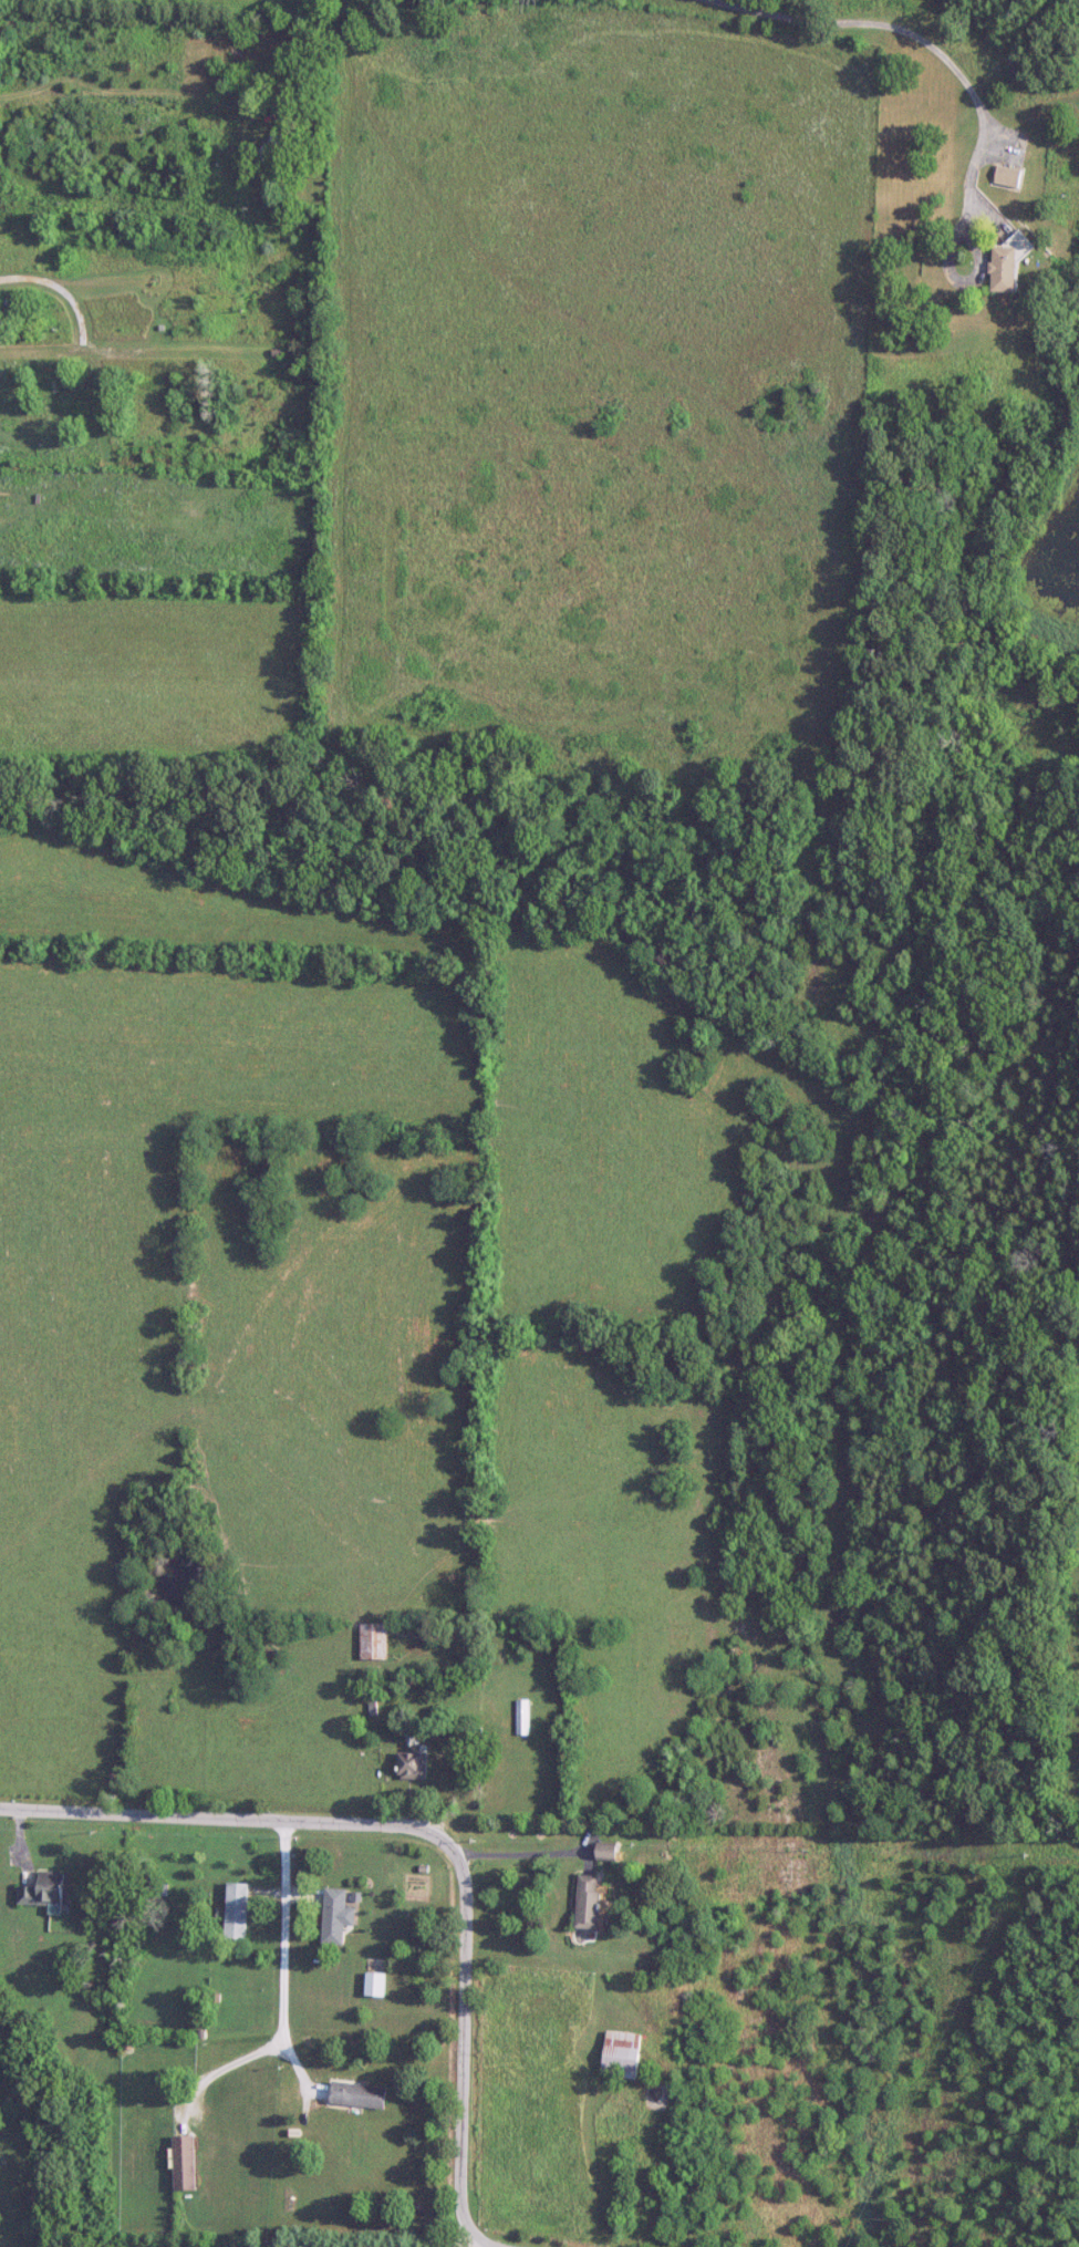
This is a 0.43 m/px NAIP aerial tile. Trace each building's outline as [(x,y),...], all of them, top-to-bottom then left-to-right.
[(991,292),(1015,292),(1015,248),(991,248),(991,292)] [(27,317),(26,310),(0,312),(0,320),(27,317)] [(387,1625),(361,1625),(361,1662),(387,1662),(387,1625)] [(529,1701),(517,1701),(517,1737),(529,1737),(529,1701)] [(427,1754),(398,1754),(398,1780),(427,1780),(427,1754)] [(616,1861),(617,1847),(596,1846),(595,1860),(616,1861)] [(65,1904),(66,1871),(40,1871),(40,1886),(19,1886),(19,1904),(65,1904)] [(574,1929),(596,1931),(600,1878),(579,1876),(574,1929)] [(249,1883),(228,1882),(227,1938),(249,1939),(249,1883)] [(324,1944),(345,1945),(345,1925),(357,1925),(357,1908),(348,1907),(348,1889),(325,1888),(324,1944)] [(387,1997),(387,1972),(368,1972),(368,1996),(387,1997)] [(638,2079),(643,2034),(608,2030),(603,2076),(638,2079)] [(331,2104),(387,2108),(389,2086),(333,2082),(331,2104)] [(195,2135),(175,2136),(176,2190),(196,2190),(195,2135)]
